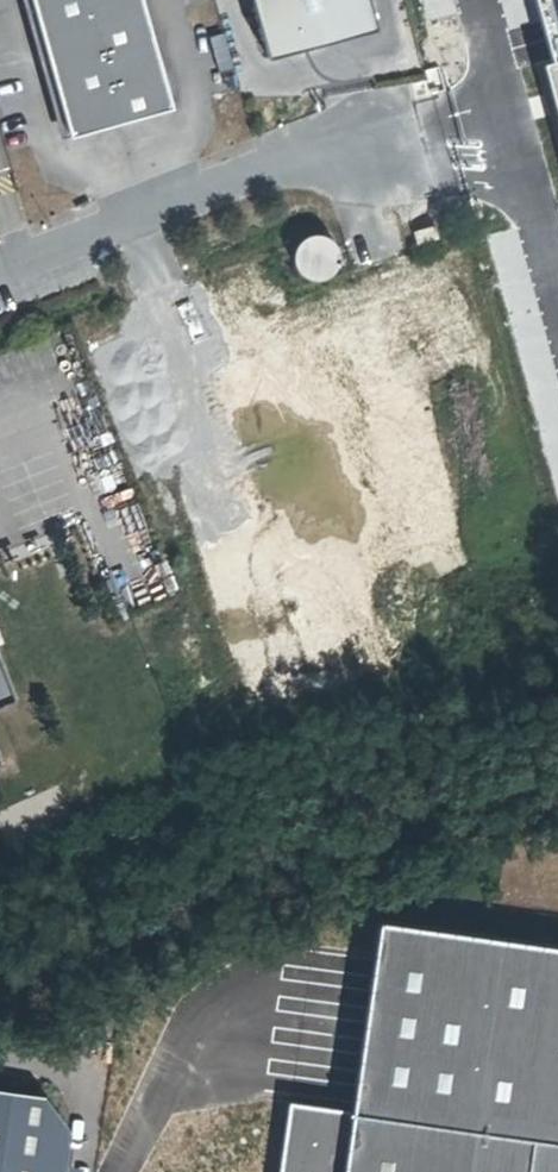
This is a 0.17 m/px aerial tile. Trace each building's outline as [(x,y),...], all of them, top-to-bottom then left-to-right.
[(73,144),(172,107),(144,0),(29,0),(73,144)] [(273,53),(380,27),(373,0),(260,0),(273,53)] [(296,235),(299,272),(329,270),(325,232),(296,235)] [(10,700),(0,675),(0,703),(10,700)] [(378,919),(351,1110),(349,1109),(288,1101),(277,1171),(557,1171),(557,945),(378,919)] [(68,1131),(41,1094),(0,1088),(0,1171),(63,1171),(68,1131)]
